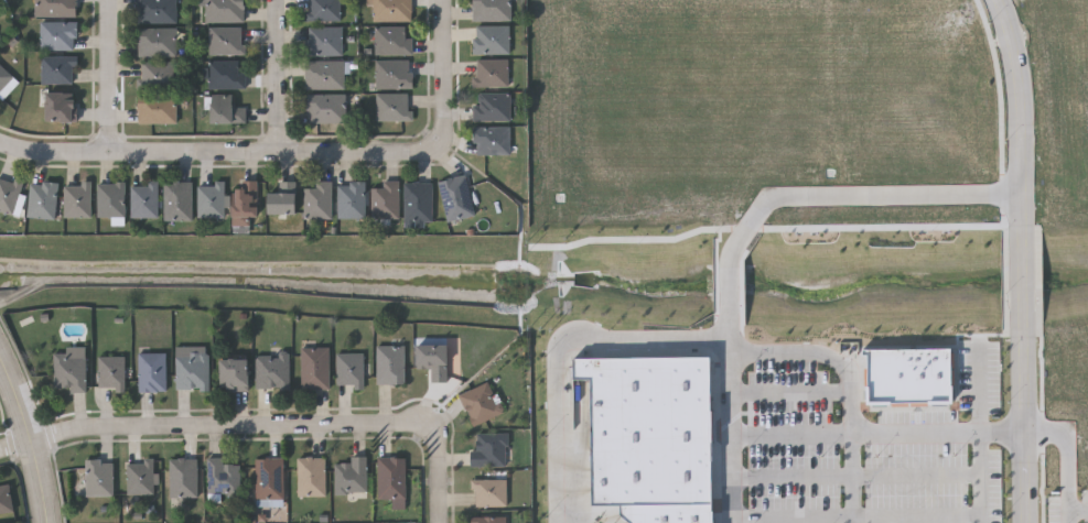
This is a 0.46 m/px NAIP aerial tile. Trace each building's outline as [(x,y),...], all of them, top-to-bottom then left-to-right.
[(33,18),(33,0),(75,0),(75,18),(33,18)] [(136,23),(136,0),(175,0),(175,23),(136,23)] [(205,22),(205,0),(243,0),(243,22),(205,22)] [(305,21),(305,0),(340,0),(340,21),(305,21)] [(371,22),(371,0),(410,0),(410,22),(371,22)] [(471,20),(471,0),(508,0),(508,20),(471,20)] [(76,22),(76,51),(39,51),(39,22),(76,22)] [(508,25),(508,54),(474,54),(474,25),(508,25)] [(374,26),(410,26),(410,54),(374,54),(374,26)] [(208,54),(208,28),(241,28),(241,54),(208,54)] [(341,28),(341,56),(305,56),(305,28),(341,28)] [(138,56),(138,29),(175,29),(175,56),(138,56)] [(40,84),(40,56),(72,56),(72,84),(40,84)] [(507,87),(474,87),(474,58),(507,58),(507,87)] [(244,89),(208,89),(208,61),(244,61),(244,89)] [(305,89),(305,61),(343,61),(343,89),(305,89)] [(375,88),(375,61),(411,61),(411,88),(375,88)] [(172,62),(172,89),(138,89),(138,62),(172,62)] [(3,102),(21,83),(4,67),(0,71),(0,99),(3,102)] [(45,122),(45,92),(75,92),(75,122),(45,122)] [(508,121),(474,121),(474,92),(508,92),(508,121)] [(375,121),(375,94),(410,94),(410,121),(375,121)] [(138,123),(138,95),(175,95),(175,123),(138,123)] [(211,95),(233,95),(233,106),(245,106),(245,123),(211,123),(211,95)] [(344,95),(344,123),(305,123),(305,95),(344,95)] [(508,127),(508,154),(473,154),(473,127),(508,127)] [(13,215),(0,211),(0,176),(22,183),(13,215)] [(438,181),(465,176),(473,217),(445,221),(438,181)] [(249,233),(231,233),(233,189),(243,189),(243,181),(258,181),(257,219),(249,219),(249,233)] [(331,181),(331,219),(302,219),(302,188),(314,188),(314,181),(331,181)] [(371,187),(381,187),(381,181),(398,181),(398,219),(371,219),(371,187)] [(55,219),(26,218),(29,182),(56,183),(55,219)] [(191,182),(191,221),(163,221),(163,182),(191,182)] [(297,215),(268,215),(268,194),(278,194),(278,182),(297,182),(297,215)] [(90,218),(63,218),(63,183),(90,183),(90,218)] [(96,217),(97,183),(123,183),(123,217),(96,217)] [(157,218),(129,218),(129,183),(157,183),(157,218)] [(196,218),(196,183),(224,183),(224,218),(196,218)] [(365,183),(365,219),(337,219),(337,183),(365,183)] [(403,222),(403,183),(432,183),(432,222),(403,222)] [(417,344),(446,344),(446,381),(430,381),(430,367),(417,367),(417,344)] [(375,383),(375,345),(403,345),(403,383),(375,383)] [(175,389),(175,346),(207,346),(207,389),(175,389)] [(328,388),(300,388),(300,347),(328,347),(328,388)] [(85,348),(85,391),(69,391),(69,388),(53,388),(53,348),(85,348)] [(165,390),(138,390),(138,352),(165,352),(165,390)] [(335,385),(335,352),(362,352),(362,385),(335,385)] [(255,353),(288,353),(288,386),(255,386),(255,353)] [(872,353),(950,353),(950,401),(872,401),(872,353)] [(97,355),(123,355),(123,388),(97,388),(97,355)] [(248,358),(248,389),(220,389),(220,358),(248,358)] [(710,359),(711,501),(596,501),(596,375),(580,375),(579,359),(710,359)] [(471,425),(459,393),(485,383),(498,415),(471,425)] [(505,466),(468,466),(468,449),(475,449),(475,433),(505,433),(505,466)] [(333,493),(333,461),(349,461),(349,456),(366,456),(366,493),(333,493)] [(169,457),(196,457),(196,495),(169,495),(169,457)] [(206,493),(206,457),(223,457),(223,464),(238,464),(238,493),(206,493)] [(254,457),(282,457),(282,500),(254,500),(254,457)] [(295,495),(295,457),(325,457),(325,495),(295,495)] [(405,509),(390,509),(390,498),(377,498),(377,457),(405,457),(405,509)] [(84,495),(85,458),(112,459),(111,495),(84,495)] [(154,460),(154,493),(126,493),(126,461),(154,460)] [(505,478),(505,506),(471,506),(471,478),(505,478)] [(10,514),(0,514),(0,486),(10,486),(10,514)] [(728,508),(728,522),(634,522),(634,508),(728,508)]
